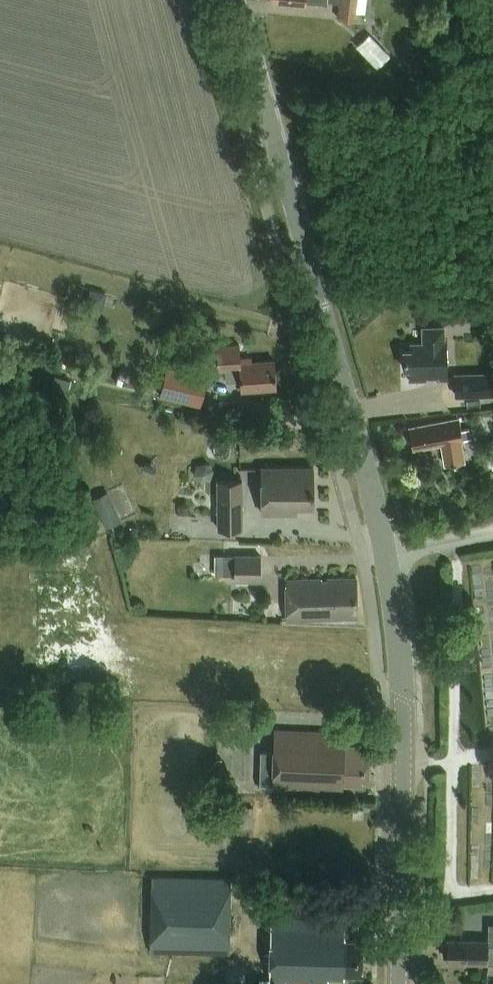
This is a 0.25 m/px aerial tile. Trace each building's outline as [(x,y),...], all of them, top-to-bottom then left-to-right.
[(272,3),(293,5),(293,8),(306,8),(306,4),(327,6),(327,3),(340,4),(339,20),(358,21),(359,11),(365,12),(367,0),(272,0),(272,3)] [(415,61),(418,37),(405,35),(403,59),(415,61)] [(391,56),(380,45),(367,57),(378,68),(391,56)] [(102,309),(106,293),(90,289),(86,305),(102,309)] [(442,322),(459,322),(458,302),(441,303),(442,322)] [(448,380),(447,339),(444,339),(444,328),(423,328),(423,343),(411,344),(411,351),(403,351),(403,369),(410,369),(410,381),(448,380)] [(251,362),(251,358),(239,359),(238,345),(217,346),(219,371),(225,370),(226,380),(240,379),(241,391),(276,389),(273,360),(251,362)] [(207,375),(166,365),(160,395),(200,404),(207,375)] [(455,399),(492,397),(492,377),(492,374),(454,375),(455,399)] [(463,442),(459,420),(424,427),(425,428),(410,431),(414,450),(428,447),(429,449),(442,446),(446,466),(454,465),(454,466),(457,466),(457,464),(465,463),(461,442),(463,442)] [(210,481),(214,470),(206,463),(196,465),(193,475),(200,483),(210,481)] [(286,507),(314,507),(313,468),(262,468),(262,514),(286,514),(286,507)] [(451,489),(461,487),(459,474),(449,476),(451,489)] [(218,478),(218,528),(243,528),(243,478),(218,478)] [(480,489),(472,482),(465,490),(472,497),(480,489)] [(121,521),(114,506),(98,513),(105,528),(121,521)] [(261,556),(223,556),(223,575),(235,575),(235,582),(261,582),(261,556)] [(288,620),(358,618),(357,579),(287,581),(288,620)] [(361,778),(368,779),(369,746),(344,745),(345,733),(275,730),(274,751),(261,750),(259,788),(330,791),(330,790),(342,790),(342,785),(361,786),(361,778)] [(362,817),(363,808),(352,808),(352,816),(362,817)] [(229,953),(230,878),(151,877),(150,952),(229,953)] [(362,939),(344,939),(344,921),(271,919),(269,979),(259,979),(259,983),(286,983),(286,980),(328,981),(328,977),(344,977),(344,973),(361,973),(362,939)] [(492,945),(492,946),(488,946),(488,940),(448,939),(448,943),(443,943),(443,956),(447,956),(447,959),(470,960),(469,963),(492,964),(492,945)]
